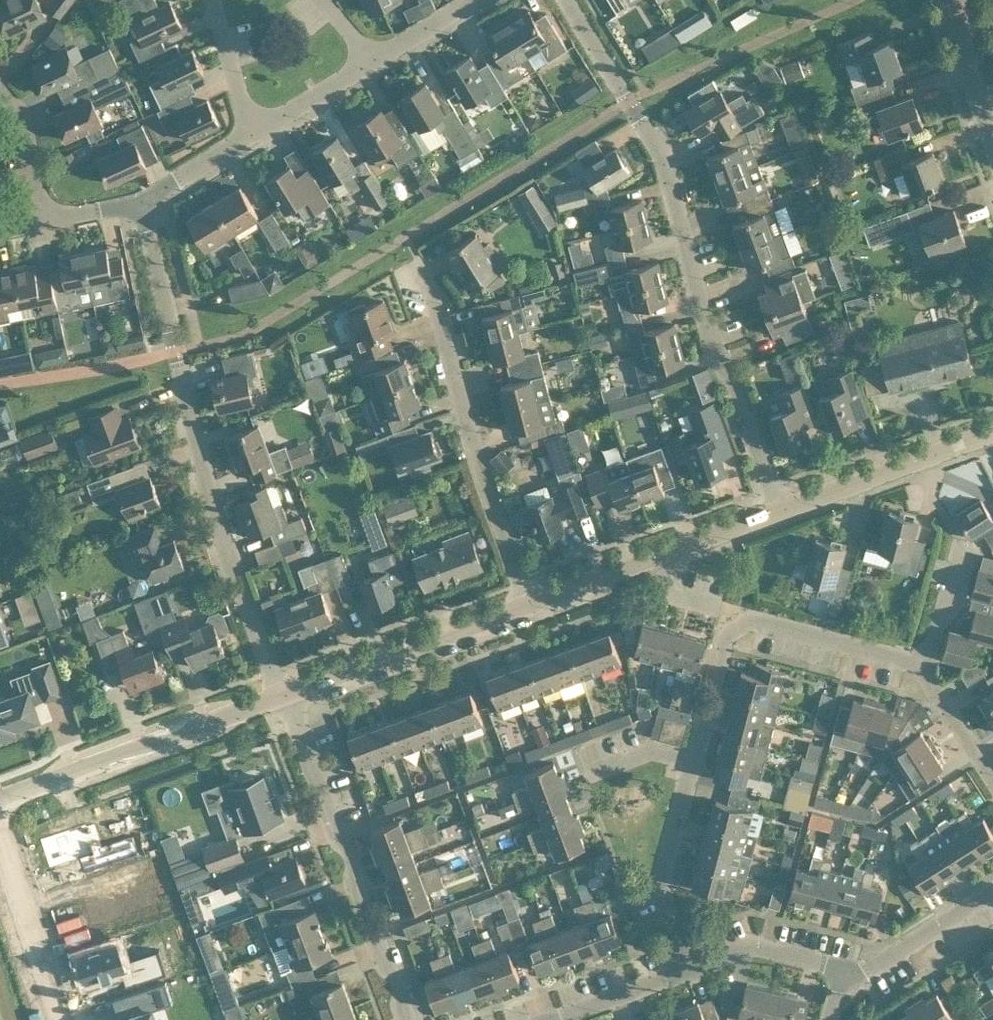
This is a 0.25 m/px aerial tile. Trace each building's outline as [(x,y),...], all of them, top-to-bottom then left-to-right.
[(8,34),(47,16),(39,0),(0,0),(0,17),(8,34)] [(63,15),(74,0),(51,0),(49,4),(63,15)] [(92,8),(101,4),(103,0),(88,0),(92,8)] [(130,22),(135,19),(138,25),(143,35),(131,40),(141,60),(147,57),(149,57),(167,48),(161,37),(183,27),(171,2),(160,7),(156,0),(120,0),(130,22)] [(371,11),(381,6),(395,0),(366,0),(371,11)] [(421,2),(426,13),(437,8),(433,0),(420,0),(421,2)] [(619,13),(631,6),(628,0),(610,0),(619,13)] [(753,5),(731,18),(737,27),(758,14),(753,5)] [(519,13),(507,20),(528,54),(540,46),(549,60),(569,48),(553,23),(541,30),(529,10),(520,16),(519,13)] [(688,17),(674,26),(683,41),(697,32),(688,17)] [(488,62),(493,71),(495,71),(505,88),(525,75),(516,61),(528,54),(507,20),(496,27),(498,30),(489,35),(501,55),(488,62)] [(55,25),(44,39),(55,48),(66,34),(55,25)] [(666,26),(653,34),(664,52),(679,43),(683,41),(674,26),(668,30),(666,26)] [(839,43),(845,62),(854,85),(869,80),(880,76),(884,75),(903,68),(892,38),(877,44),(872,31),(839,43)] [(73,92),(78,90),(121,70),(110,47),(75,64),(67,46),(51,54),(53,57),(33,66),(45,92),(68,81),(73,92)] [(163,108),(183,98),(190,94),(185,84),(184,84),(186,80),(204,72),(193,49),(175,58),(160,64),(165,76),(151,83),(163,108)] [(447,70),(457,87),(459,90),(468,104),(485,94),(492,106),(509,96),(505,88),(495,71),(493,71),(484,77),(471,56),(447,70)] [(806,75),(801,59),(781,66),(787,82),(806,75)] [(67,139),(85,130),(93,127),(103,122),(97,107),(125,94),(128,101),(136,97),(133,90),(123,69),(121,70),(78,90),(83,100),(55,114),(67,139)] [(591,75),(581,82),(590,94),(600,87),(591,75)] [(713,79),(689,93),(695,104),(687,110),(701,134),(716,124),(723,136),(765,111),(755,94),(747,99),(743,92),(728,102),(721,89),(720,90),(713,79)] [(445,113),(439,103),(437,100),(426,83),(402,97),(413,114),(415,117),(421,128),(434,120),(441,131),(451,125),(445,114),(445,113)] [(890,137),(905,132),(924,125),(913,95),(898,100),(893,87),(874,94),(857,100),(864,119),(881,113),(890,137)] [(189,108),(183,98),(163,108),(158,110),(159,111),(160,113),(169,131),(182,125),(189,139),(220,124),(208,99),(189,108)] [(848,105),(836,110),(840,122),(853,118),(848,105)] [(421,152),(417,145),(415,141),(405,124),(395,130),(382,110),(358,124),(367,138),(365,140),(372,152),(375,156),(389,148),(400,165),(421,152)] [(795,111),(780,117),(786,133),(801,127),(795,111)] [(529,119),(533,127),(542,122),(538,114),(529,119)] [(123,146),(117,149),(99,158),(111,183),(147,166),(144,158),(157,153),(148,135),(147,132),(143,124),(141,125),(138,118),(123,125),(127,132),(118,135),(123,146)] [(471,119),(465,123),(479,146),(485,143),(471,119)] [(465,123),(464,122),(447,132),(461,157),(479,146),(465,123)] [(757,125),(747,129),(751,141),(761,137),(757,125)] [(717,178),(757,164),(749,142),(751,141),(747,129),(739,132),(721,139),(725,150),(709,156),(717,178)] [(338,137),(314,151),(324,168),(326,171),(332,182),(340,195),(350,188),(352,191),(363,185),(376,207),(390,199),(373,172),(367,161),(357,167),(350,157),(348,154),(338,137)] [(805,144),(793,148),(798,160),(810,156),(805,144)] [(888,153),(885,154),(875,158),(883,179),(895,174),(902,196),(914,192),(915,192),(923,189),(926,188),(945,181),(933,151),(912,159),(907,146),(888,153)] [(557,193),(561,208),(608,196),(607,185),(630,171),(616,148),(585,167),(594,180),(584,186),(557,193)] [(71,150),(60,155),(64,164),(75,159),(71,150)] [(745,206),(771,197),(767,185),(765,186),(757,164),(717,178),(726,201),(741,196),(745,206)] [(330,202),(321,188),(319,185),(309,168),(298,175),(291,165),(267,179),(278,196),(280,200),(286,210),(297,204),(305,217),(330,202)] [(435,174),(420,184),(428,196),(442,187),(443,187),(435,174)] [(822,179),(826,190),(841,185),(837,174),(822,179)] [(534,184),(520,193),(530,208),(543,200),(534,184)] [(215,202),(233,230),(259,215),(251,203),(241,186),(215,202)] [(734,224),(742,246),(773,235),(773,236),(783,232),(775,209),(776,208),(773,202),(787,197),(785,192),(772,197),(771,197),(745,206),(749,218),(734,224)] [(611,216),(614,227),(648,219),(643,199),(613,207),(610,196),(594,200),(598,216),(611,216)] [(207,246),(225,236),(233,230),(215,202),(190,217),(207,246)] [(864,226),(871,244),(915,228),(908,209),(864,226)] [(932,252),(945,247),(947,247),(966,240),(955,210),(936,216),(934,217),(921,222),(932,252)] [(278,250),(292,242),(273,211),(259,219),(278,250)] [(371,213),(347,228),(354,239),(378,224),(371,213)] [(833,213),(822,217),(828,232),(838,228),(833,213)] [(623,246),(653,238),(648,219),(614,227),(617,239),(606,245),(610,261),(626,257),(623,246)] [(541,225),(530,229),(537,247),(548,242),(541,225)] [(743,248),(739,249),(743,261),(747,259),(751,269),(766,263),(770,274),(789,267),(796,265),(794,260),(792,253),(788,243),(787,243),(783,232),(773,236),(773,235),(742,246),(743,248)] [(477,233),(448,251),(472,290),(485,282),(491,291),(507,281),(501,272),(494,260),(499,257),(490,242),(484,245),(477,233)] [(589,241),(575,248),(585,268),(599,261),(589,241)] [(108,247),(84,252),(91,284),(95,302),(131,295),(123,256),(110,258),(108,247)] [(311,249),(300,256),(306,266),(317,259),(311,249)] [(51,270),(59,309),(95,302),(91,284),(84,252),(61,257),(63,268),(51,270)] [(626,257),(610,261),(614,278),(627,278),(630,290),(664,280),(659,261),(629,269),(626,257)] [(249,259),(239,265),(245,276),(255,270),(249,259)] [(562,261),(551,264),(555,277),(565,274),(562,261)] [(27,264),(14,266),(21,304),(22,304),(25,317),(37,314),(59,309),(51,270),(37,273),(35,264),(28,266),(27,264)] [(12,320),(9,306),(21,304),(14,266),(0,269),(1,272),(0,272),(0,322),(12,320)] [(851,266),(837,271),(843,288),(857,283),(851,266)] [(276,269),(262,278),(271,292),(274,290),(285,283),(276,269)] [(792,270),(783,274),(765,280),(769,290),(760,294),(767,314),(803,300),(804,301),(816,296),(806,269),(793,273),(792,270)] [(233,301),(271,292),(262,278),(229,286),(233,301)] [(622,307),(626,324),(642,319),(639,308),(669,300),(664,280),(630,290),(633,301),(622,307)] [(533,282),(520,286),(522,293),(535,289),(533,282)] [(494,313),(483,315),(489,338),(520,331),(528,328),(522,306),(527,304),(539,301),(537,297),(548,294),(546,287),(535,289),(522,293),(512,295),(510,296),(491,301),(494,313)] [(869,294),(846,300),(852,325),(864,322),(861,311),(873,308),(869,294)] [(385,334),(395,330),(384,300),(367,306),(365,303),(349,309),(359,336),(350,339),(357,358),(368,354),(371,353),(390,346),(385,334)] [(803,300),(767,314),(775,334),(783,331),(787,341),(806,334),(815,331),(804,301),(803,300)] [(590,301),(581,303),(584,314),(592,312),(590,301)] [(54,316),(58,335),(64,334),(60,314),(54,316)] [(642,319),(626,324),(630,340),(643,340),(646,352),(680,342),(675,323),(645,331),(642,319)] [(596,320),(587,322),(589,332),(598,329),(596,320)] [(879,342),(886,367),(892,390),(974,369),(961,320),(879,342)] [(506,359),(509,370),(542,362),(539,350),(525,353),(520,331),(489,338),(495,362),(506,359)] [(605,331),(590,335),(593,348),(608,344),(605,331)] [(144,333),(131,336),(133,347),(147,344),(146,342),(144,333)] [(109,339),(102,340),(105,352),(117,350),(117,349),(116,343),(109,339)] [(638,370),(642,385),(658,381),(655,370),(685,362),(680,342),(646,352),(649,363),(638,370)] [(66,346),(52,349),(55,362),(69,359),(66,346)] [(221,410),(241,405),(243,405),(254,402),(248,378),(260,376),(259,371),(259,369),(255,355),(268,352),(267,346),(254,349),(223,356),(227,376),(214,379),(221,410)] [(385,392),(414,381),(405,359),(389,365),(385,353),(367,360),(360,362),(364,374),(372,396),(385,392)] [(793,353),(780,358),(783,366),(796,361),(793,353)] [(324,354),(302,362),(308,377),(321,373),(330,369),(324,354)] [(0,357),(0,374),(7,373),(9,373),(13,372),(9,355),(0,357)] [(543,365),(542,362),(509,370),(513,382),(501,385),(508,408),(551,397),(544,371),(557,368),(555,362),(543,365)] [(708,369),(693,374),(703,402),(718,396),(708,369)] [(835,392),(820,397),(832,431),(859,421),(857,417),(868,413),(855,369),(829,378),(835,392)] [(385,430),(389,428),(391,428),(410,421),(406,410),(422,404),(414,381),(385,392),(372,396),(385,430)] [(613,385),(602,388),(605,400),(616,397),(613,385)] [(784,449),(811,439),(805,423),(816,419),(814,412),(804,385),(780,394),(785,410),(772,415),(784,449)] [(648,390),(624,396),(629,413),(652,407),(648,390)] [(329,395),(315,400),(320,415),(333,411),(335,410),(330,395),(329,395)] [(528,441),(545,436),(566,430),(563,418),(557,419),(551,397),(508,408),(514,432),(525,428),(528,441)] [(680,431),(669,435),(678,462),(690,457),(691,461),(698,480),(726,470),(721,455),(732,451),(728,440),(714,402),(695,409),(690,411),(700,439),(685,444),(680,431)] [(96,462),(114,455),(140,446),(129,416),(122,419),(117,407),(91,417),(95,429),(85,433),(96,462)] [(416,423),(388,433),(401,470),(441,455),(439,452),(442,451),(438,440),(436,441),(432,430),(420,434),(416,423)] [(572,440),(587,434),(583,424),(568,430),(572,440)] [(251,466),(256,479),(311,459),(305,441),(287,447),(286,444),(269,451),(260,425),(227,437),(240,470),(251,466)] [(338,426),(325,430),(334,452),(347,448),(338,426)] [(0,432),(0,436),(3,445),(19,439),(14,427),(3,431),(0,432)] [(52,428),(22,438),(28,456),(58,446),(52,428)] [(566,430),(545,436),(547,442),(560,478),(581,470),(566,431),(566,430)] [(633,471),(643,500),(666,492),(660,476),(671,472),(664,453),(663,450),(662,446),(650,450),(627,459),(632,471),(633,471)] [(503,449),(491,459),(502,472),(514,462),(503,449)] [(598,505),(617,498),(621,508),(643,500),(633,471),(632,471),(627,459),(587,474),(598,505)] [(123,500),(130,519),(147,512),(145,508),(161,502),(151,476),(136,481),(131,466),(112,473),(109,474),(88,482),(95,503),(116,496),(118,501),(123,500)] [(528,504),(516,508),(517,510),(526,535),(537,531),(540,538),(565,529),(561,517),(571,513),(572,515),(587,509),(577,483),(577,481),(563,486),(562,486),(564,492),(553,497),(552,495),(548,484),(525,493),(529,504),(528,504)] [(272,485),(266,486),(249,493),(251,498),(237,504),(244,520),(245,520),(252,536),(271,529),(275,542),(278,542),(292,536),(308,530),(307,530),(315,527),(313,521),(310,522),(307,515),(303,517),(303,516),(289,521),(282,502),(277,487),(275,485),(272,485)] [(78,487),(54,496),(59,509),(83,500),(78,487)] [(413,492),(383,502),(390,523),(420,513),(413,492)] [(992,539),(992,518),(981,499),(957,514),(973,537),(983,531),(989,541),(992,539)] [(868,545),(864,559),(891,567),(918,574),(920,567),(923,553),(924,549),(912,546),(919,519),(890,511),(880,548),(868,545)] [(155,525),(137,532),(135,532),(127,535),(115,540),(117,545),(129,541),(139,567),(147,564),(153,581),(169,576),(167,572),(184,566),(175,539),(162,544),(155,525)] [(384,530),(369,536),(374,550),(389,545),(384,530)] [(469,530),(450,537),(445,539),(447,544),(416,556),(419,566),(421,569),(428,588),(483,568),(469,530)] [(93,535),(92,540),(93,544),(98,546),(102,544),(104,540),(103,535),(98,533),(93,535)] [(283,555),(297,550),(292,536),(278,542),(283,555)] [(817,594),(830,598),(825,618),(839,622),(844,602),(853,569),(840,565),(845,546),(817,538),(807,576),(821,580),(817,594)] [(284,556),(283,555),(278,542),(275,542),(256,550),(261,565),(284,556)] [(375,575),(362,580),(364,587),(365,590),(372,608),(397,600),(391,585),(394,584),(404,580),(393,551),(370,560),(371,563),(375,575)] [(342,552),(327,558),(329,563),(330,564),(331,567),(337,585),(352,580),(342,552)] [(923,553),(920,567),(925,569),(929,554),(923,553)] [(331,567),(330,564),(329,563),(327,558),(313,563),(300,568),(305,584),(308,583),(312,594),(299,598),(312,631),(323,627),(321,622),(333,618),(322,591),(337,585),(331,567)] [(972,595),(992,601),(992,571),(992,572),(979,568),(972,595)] [(91,588),(82,604),(98,612),(106,597),(91,588)] [(31,591),(16,596),(21,608),(35,603),(31,591)] [(301,635),(312,631),(299,598),(287,603),(283,592),(262,600),(270,623),(281,618),(288,635),(299,631),(301,635)] [(164,595),(157,597),(160,606),(168,603),(164,595)] [(134,602),(139,615),(155,609),(150,596),(134,602)] [(978,638),(992,643),(992,602),(990,612),(977,609),(969,635),(970,635),(969,635),(978,638)] [(219,611),(211,614),(207,624),(191,630),(185,616),(162,626),(173,655),(189,650),(195,666),(201,664),(199,660),(225,651),(219,636),(227,633),(229,628),(224,614),(219,611)] [(165,678),(163,674),(167,673),(163,662),(159,663),(158,659),(157,656),(153,648),(135,654),(132,645),(131,646),(124,628),(113,633),(103,625),(99,614),(83,620),(91,641),(97,639),(101,649),(102,654),(109,672),(125,667),(131,686),(145,680),(147,684),(165,678)] [(10,642),(0,616),(0,646),(10,642)] [(643,622),(626,622),(628,652),(635,654),(643,622)] [(635,655),(656,661),(665,628),(643,622),(635,654),(635,655)] [(656,661),(677,666),(686,634),(665,628),(656,661)] [(969,684),(985,674),(988,672),(981,661),(975,665),(971,664),(978,638),(969,635),(970,635),(969,635),(950,630),(943,656),(964,662),(961,674),(969,684)] [(622,663),(617,650),(611,631),(590,638),(602,671),(622,663)] [(707,639),(686,634),(677,666),(699,672),(707,639)] [(602,671),(590,638),(569,646),(581,678),(602,671)] [(561,686),(581,678),(569,646),(549,654),(561,686)] [(529,661),(541,693),(561,686),(549,654),(529,661)] [(39,683),(0,697),(0,739),(20,732),(18,727),(42,719),(36,702),(46,698),(46,700),(63,694),(51,659),(33,666),(39,683)] [(508,669),(520,701),(541,693),(529,661),(508,669)] [(781,704),(786,685),(783,681),(774,678),(777,667),(757,662),(754,673),(742,670),(737,692),(759,698),(781,704)] [(488,676),(495,695),(499,708),(520,701),(508,669),(488,676)] [(649,705),(652,688),(641,686),(638,709),(649,705)] [(471,690),(451,698),(463,730),(483,722),(471,690)] [(992,712),(992,691),(983,697),(992,712)] [(778,711),(781,704),(759,698),(737,692),(731,713),(775,725),(778,711)] [(831,717),(837,695),(823,692),(817,713),(831,717)] [(836,723),(831,742),(861,750),(863,744),(875,700),(865,696),(864,701),(854,698),(852,706),(841,704),(836,723)] [(443,738),(463,730),(451,698),(431,706),(443,738)] [(882,756),(883,756),(909,717),(893,713),(895,709),(885,706),(886,702),(875,700),(863,744),(861,750),(882,756)] [(689,721),(692,711),(661,702),(658,713),(666,715),(689,721)] [(641,717),(653,713),(650,704),(649,705),(638,709),(641,717)] [(422,745),(443,738),(431,706),(410,713),(422,745)] [(621,725),(633,720),(630,712),(618,716),(621,725)] [(401,753),(422,745),(410,713),(390,721),(401,753)] [(660,738),(666,715),(658,713),(652,736),(660,738)] [(772,734),(775,725),(731,713),(726,734),(770,745),(772,734)] [(817,713),(813,729),(827,732),(831,717),(817,713)] [(666,715),(660,738),(672,741),(678,718),(666,715)] [(606,721),(609,729),(621,725),(618,716),(606,721)] [(883,756),(894,774),(897,770),(936,744),(931,735),(927,737),(921,729),(918,732),(909,717),(883,756)] [(590,727),(585,729),(581,718),(574,720),(578,731),(581,740),(593,735),(590,727)] [(678,718),(672,741),(683,744),(689,721),(678,718)] [(381,760),(401,753),(390,721),(369,728),(381,760)] [(533,728),(540,746),(543,754),(553,750),(549,742),(552,740),(545,724),(533,728)] [(361,768),(381,760),(369,728),(349,736),(361,768)] [(566,736),(569,744),(581,740),(578,731),(566,736)] [(767,756),(770,745),(726,734),(720,755),(750,762),(764,766),(767,756)] [(810,740),(807,755),(820,759),(824,744),(810,740)] [(897,770),(894,774),(911,799),(921,792),(926,789),(943,778),(937,769),(944,764),(939,756),(942,754),(936,744),(897,770)] [(543,754),(540,746),(527,751),(530,760),(543,754)] [(761,778),(764,766),(750,762),(720,755),(715,776),(734,781),(746,784),(748,774),(761,778)] [(803,755),(799,776),(812,779),(815,780),(820,759),(807,755),(807,756),(803,755)] [(516,801),(567,782),(564,773),(559,774),(554,762),(536,769),(526,773),(531,784),(513,791),(513,792),(516,801)] [(480,777),(492,773),(489,764),(477,768),(480,777)] [(480,777),(477,768),(465,772),(468,781),(480,777)] [(226,803),(220,805),(227,823),(234,821),(239,834),(284,818),(279,805),(275,794),(271,795),(264,776),(255,779),(253,775),(242,779),(243,782),(221,790),(226,803)] [(792,808),(806,812),(806,810),(805,810),(812,779),(799,776),(798,777),(791,775),(784,806),(792,808)] [(437,783),(440,791),(451,786),(448,778),(437,783)] [(945,795),(955,789),(950,781),(940,788),(945,795)] [(566,792),(570,790),(567,782),(516,801),(500,807),(504,816),(538,803),(542,814),(570,804),(566,792)] [(428,795),(440,791),(437,783),(425,787),(428,795)] [(934,802),(945,795),(940,788),(929,795),(934,802)] [(758,811),(761,800),(731,792),(728,802),(717,799),(711,822),(758,834),(764,812),(758,811)] [(410,802),(407,794),(396,798),(399,806),(410,802)] [(830,810),(835,799),(817,794),(814,806),(830,810)] [(399,806),(396,798),(384,803),(387,810),(399,806)] [(835,799),(830,810),(845,813),(852,803),(835,799)] [(482,801),(474,805),(477,813),(486,810),(482,801)] [(861,817),(868,807),(852,803),(845,813),(861,817)] [(579,814),(574,816),(570,804),(542,814),(546,825),(528,832),(532,842),(582,823),(579,814)] [(903,812),(907,819),(918,812),(913,805),(903,812)] [(868,807),(861,817),(876,821),(884,816),(879,810),(868,807)] [(792,808),(788,822),(796,824),(798,817),(804,819),(806,812),(792,808)] [(957,815),(980,852),(983,857),(992,851),(992,830),(984,816),(974,823),(965,810),(957,815)] [(832,826),(835,817),(812,811),(809,823),(819,826),(820,822),(832,826)] [(897,826),(907,819),(903,812),(892,818),(897,826)] [(980,852),(957,815),(950,819),(948,816),(937,824),(944,835),(962,864),(980,852)] [(844,829),(846,820),(835,817),(832,826),(844,829)] [(426,834),(433,831),(434,830),(431,821),(423,824),(405,831),(401,820),(391,822),(373,830),(377,842),(373,844),(376,852),(426,834)] [(705,843),(753,855),(758,834),(711,822),(705,843)] [(581,833),(585,831),(582,823),(532,842),(535,851),(553,845),(557,856),(585,845),(581,833)] [(85,827),(84,824),(42,838),(51,867),(80,857),(84,871),(137,853),(131,836),(101,846),(94,824),(85,827)] [(862,834),(875,837),(877,828),(864,825),(862,834)] [(889,831),(877,828),(875,837),(887,839),(889,831)] [(426,834),(430,844),(442,839),(438,829),(426,834)] [(426,834),(376,852),(379,861),(384,859),(388,871),(416,861),(412,850),(430,844),(426,834)] [(920,839),(944,875),(962,864),(944,835),(934,842),(929,834),(920,839)] [(236,835),(204,846),(205,850),(212,869),(244,858),(236,835)] [(909,864),(917,876),(927,893),(947,880),(944,875),(920,839),(911,844),(920,858),(909,864)] [(748,876),(753,855),(705,843),(700,864),(747,876),(748,876)] [(191,855),(170,862),(180,888),(193,882),(206,878),(214,875),(212,869),(205,850),(191,855)] [(783,863),(792,866),(795,855),(786,853),(784,857),(783,863)] [(249,861),(219,872),(226,891),(247,883),(248,888),(267,881),(273,895),(288,888),(307,882),(297,855),(272,864),(268,854),(249,861)] [(605,870),(620,869),(619,854),(603,856),(605,870)] [(798,868),(794,880),(789,900),(811,906),(813,900),(812,900),(823,858),(813,855),(810,870),(798,868)] [(833,860),(823,858),(812,900),(813,900),(833,905),(842,872),(831,870),(833,860)] [(867,860),(865,868),(855,911),(853,916),(875,922),(884,890),(872,886),(876,871),(878,863),(867,860)] [(416,861),(388,871),(392,883),(388,885),(391,894),(403,889),(442,875),(455,870),(451,861),(420,872),(416,861)] [(458,871),(467,894),(491,885),(483,862),(458,871)] [(789,875),(792,866),(783,863),(780,873),(789,875)] [(741,898),(747,876),(700,864),(694,885),(741,898)] [(569,866),(558,870),(562,881),(573,877),(569,866)] [(854,876),(842,872),(833,905),(855,911),(865,868),(856,866),(854,876)] [(427,891),(445,885),(442,875),(403,889),(391,894),(394,902),(399,901),(403,913),(422,906),(432,903),(427,891)] [(911,875),(899,882),(908,897),(919,889),(911,875)] [(193,882),(180,888),(186,904),(200,899),(198,895),(211,890),(206,878),(193,882)] [(579,888),(584,901),(584,902),(603,952),(611,949),(610,944),(622,940),(620,933),(632,928),(619,894),(607,899),(594,898),(588,884),(579,888)] [(785,889),(786,887),(775,884),(774,886),(770,905),(780,908),(785,889)] [(501,904),(496,892),(485,896),(490,908),(501,904)] [(270,908),(260,912),(274,948),(289,942),(289,944),(321,932),(317,923),(321,922),(316,908),(295,916),(289,901),(270,908)] [(581,923),(570,927),(581,955),(592,950),(594,955),(603,952),(584,902),(574,905),(581,923)] [(456,907),(453,908),(455,913),(460,915),(471,911),(468,903),(467,903),(456,907)] [(901,904),(896,908),(900,915),(906,911),(901,904)] [(540,910),(543,917),(561,967),(570,964),(569,959),(581,955),(570,927),(559,931),(550,906),(540,910)] [(518,908),(506,912),(509,920),(520,916),(518,908)] [(440,924),(451,920),(447,910),(436,914),(440,924)] [(518,943),(529,938),(520,916),(509,920),(518,943)] [(528,943),(532,952),(539,970),(551,966),(553,970),(561,967),(543,917),(533,921),(540,938),(528,943)] [(427,930),(431,929),(427,918),(423,919),(404,926),(409,937),(427,930)] [(506,947),(518,943),(509,920),(498,924),(506,947)] [(317,976),(312,962),(333,954),(328,939),(324,940),(321,932),(289,944),(289,942),(274,948),(283,972),(288,970),(293,985),(317,976)] [(482,940),(501,990),(509,986),(508,982),(520,978),(513,959),(510,950),(498,954),(491,936),(482,940)] [(125,940),(79,955),(88,983),(103,978),(104,981),(114,977),(114,974),(134,968),(125,940)] [(468,965),(478,993),(490,988),(492,993),(501,990),(482,940),(472,943),(479,961),(468,965)] [(985,952),(991,960),(974,970),(975,972),(966,978),(965,976),(957,982),(951,973),(941,980),(949,992),(953,998),(972,986),(971,985),(986,977),(992,973),(992,947),(985,952)] [(450,951),(441,955),(459,1005),(468,1002),(467,997),(478,993),(468,965),(457,969),(450,951)] [(220,955),(206,960),(212,973),(225,968),(220,955)] [(451,1008),(459,1005),(441,955),(431,958),(438,976),(426,980),(437,1008),(449,1004),(451,1008)] [(322,1017),(353,1006),(343,981),(325,988),(320,975),(317,976),(293,985),(283,989),(287,998),(291,996),(297,1012),(317,1005),(322,1017)] [(162,1006),(184,999),(177,979),(134,993),(140,1012),(131,1015),(130,1013),(123,1016),(124,1017),(116,1019),(167,1019),(162,1006)] [(753,1018),(764,1019),(766,1019),(773,989),(748,983),(743,1002),(731,999),(726,1019),(752,1019),(753,1018)] [(807,1018),(794,1014),(798,995),(773,989),(766,1019),(807,1019),(807,1018)] [(235,991),(221,997),(226,1011),(240,1005),(235,991)] [(953,998),(949,992),(940,997),(938,993),(926,1000),(923,995),(915,1001),(927,1019),(951,1019),(954,1018),(962,1012),(953,998)] [(980,1004),(982,1008),(973,1015),(976,1019),(979,1019),(987,1015),(992,1011),(992,996),(980,1004)] [(678,1019),(721,1019),(719,1014),(706,1019),(699,1001),(675,1010),(678,1019)] [(915,1001),(907,1006),(910,1010),(899,1017),(900,1019),(927,1019),(915,1001)] [(226,1011),(230,1019),(234,1019),(244,1016),(240,1005),(226,1011)] [(322,1017),(323,1019),(358,1019),(353,1006),(322,1017)] [(675,1010),(650,1019),(651,1019),(678,1019),(675,1010)]
